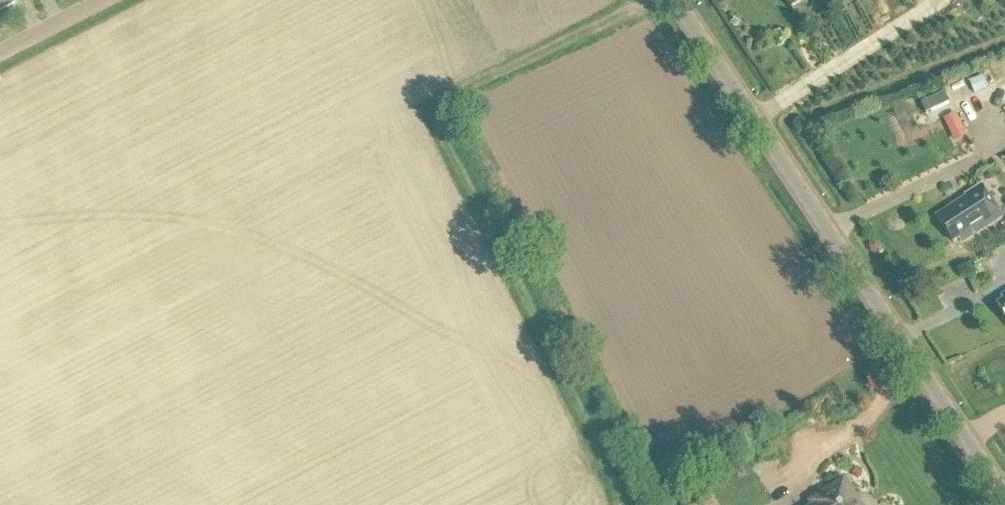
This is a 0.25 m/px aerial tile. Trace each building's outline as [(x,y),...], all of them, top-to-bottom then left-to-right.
[(17,4),(15,0),(0,0),(0,13),(17,4)] [(805,0),(785,0),(791,9),(805,0)] [(988,89),(982,77),(969,84),(975,96),(988,89)] [(950,105),(945,95),(921,105),(926,116),(950,105)] [(956,115),(944,121),(949,133),(962,127),(956,115)] [(1002,218),(982,187),(966,197),(967,198),(937,218),(954,244),(960,240),(963,244),(1002,218)] [(839,487),(813,504),(814,504),(851,504),(839,487)]
